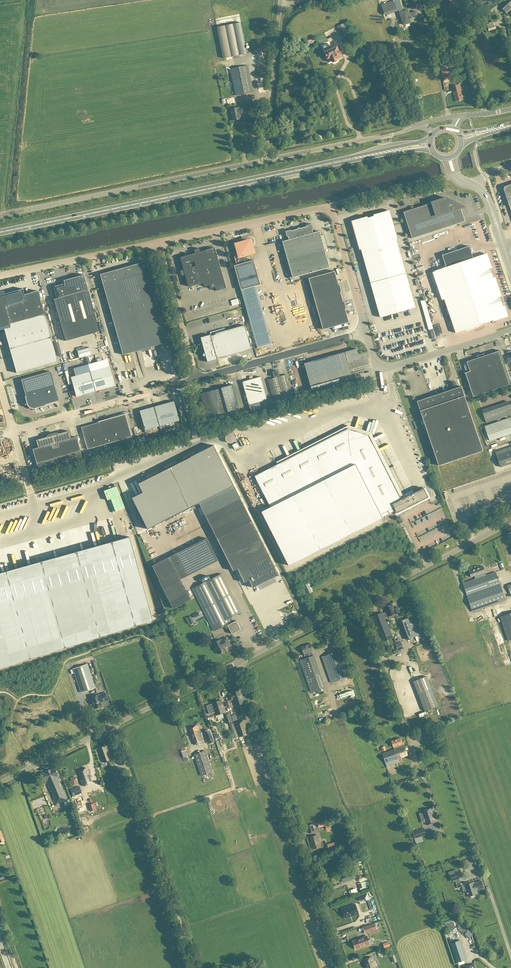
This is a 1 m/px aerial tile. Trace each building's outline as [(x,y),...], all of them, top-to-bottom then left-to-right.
[(393,1),(394,1),(397,11),(397,10),(400,13),(403,12),(399,0),(393,0),(393,1)] [(455,0),(448,0),(445,1),(446,3),(445,4),(444,5),(445,7),(447,8),(447,7),(448,10),(452,9),(457,8),(455,0)] [(506,0),(507,1),(500,7),(506,14),(510,10),(510,0),(506,0)] [(385,16),(397,12),(397,11),(394,1),(393,1),(381,5),(385,16)] [(491,13),(498,8),(494,4),(488,9),(487,8),(483,12),(484,14),(482,16),(485,18),(486,17),(485,16),(487,15),(488,16),(491,13)] [(409,15),(407,11),(403,12),(400,13),(404,25),(420,20),(419,17),(420,17),(419,15),(418,15),(417,12),(409,15)] [(301,20),(295,23),(297,26),(300,33),(306,31),(301,20)] [(247,53),(240,23),(217,27),(223,58),(247,53)] [(345,24),(337,27),(342,38),(350,35),(345,24)] [(301,36),(300,33),(297,26),(291,28),(296,39),(301,36)] [(330,50),(327,45),(323,47),(325,52),(325,53),(327,59),(328,59),(330,63),(332,62),(332,63),(334,63),(337,62),(337,61),(337,60),(341,58),(336,48),(332,49),(332,48),(330,50)] [(235,96),(253,93),(248,66),(230,70),(235,96)] [(287,94),(296,90),(293,83),(284,87),(287,94)] [(456,102),(462,100),(458,85),(452,87),(456,102)] [(246,115),(245,107),(238,109),(238,108),(230,110),(231,116),(231,117),(231,120),(232,120),(232,121),(241,120),(240,116),(246,115)] [(464,208),(464,207),(446,198),(432,203),(432,204),(428,205),(427,205),(403,213),(412,239),(465,222),(460,209),(464,208)] [(415,308),(405,274),(388,213),(375,217),(375,218),(373,219),(373,217),(369,218),(369,220),(367,220),(367,219),(353,223),(370,284),(380,318),(415,308)] [(289,241),(282,242),(293,279),(329,268),(319,232),(313,234),(312,230),(313,230),(312,225),(306,226),(307,227),(291,232),(290,231),(285,232),(287,237),(288,237),(289,241)] [(235,244),(238,255),(237,255),(236,256),(235,257),(234,258),(234,259),(236,266),(234,266),(241,291),(261,285),(254,261),(247,263),(246,260),(244,261),(243,257),(255,254),(252,243),(251,243),(251,242),(251,241),(250,241),(249,241),(248,241),(235,244)] [(442,256),(446,267),(435,271),(455,333),(506,316),(485,254),(473,258),(469,247),(442,256)] [(199,249),(194,250),(195,254),(181,258),(181,259),(184,271),(180,272),(181,276),(185,275),(188,287),(190,288),(203,284),(204,287),(209,286),(210,289),(215,288),(216,292),(226,289),(215,249),(214,249),(200,253),(199,249)] [(146,262),(100,275),(122,355),(169,342),(149,272),(146,262)] [(313,296),(340,289),(339,285),(338,285),(334,272),(308,279),(313,296)] [(63,282),(51,286),(54,299),(53,299),(63,335),(91,327),(93,333),(99,331),(83,275),(67,280),(68,280),(64,281),(63,281),(63,282)] [(37,291),(24,295),(22,290),(23,289),(3,295),(3,293),(0,294),(0,330),(5,329),(5,330),(4,331),(16,374),(57,362),(37,291)] [(255,289),(240,292),(255,349),(270,346),(255,289)] [(341,292),(340,289),(313,296),(318,313),(345,306),(344,302),(343,302),(340,293),(341,292)] [(345,306),(318,313),(323,330),(349,323),(345,310),(346,309),(345,306)] [(251,350),(244,326),(215,334),(215,335),(211,336),(211,335),(203,338),(202,337),(200,339),(201,340),(207,361),(206,362),(209,363),(210,362),(218,360),(217,359),(222,358),(222,359),(251,350)] [(304,364),(310,387),(351,376),(348,364),(360,361),(359,359),(360,358),(359,356),(358,356),(356,349),(345,353),(304,364)] [(170,355),(165,355),(165,350),(159,350),(160,369),(170,369),(170,355)] [(478,359),(466,363),(469,372),(465,374),(473,398),(510,385),(500,351),(483,357),(483,354),(477,356),(478,359)] [(109,367),(104,368),(102,361),(88,365),(90,372),(95,391),(114,386),(109,367)] [(90,372),(88,365),(73,369),(75,376),(70,378),(76,397),(95,391),(90,372)] [(58,401),(50,372),(21,380),(26,397),(25,398),(25,397),(27,405),(29,404),(29,406),(32,407),(34,407),(34,409),(45,406),(45,405),(58,401)] [(277,378),(283,397),(291,395),(286,375),(278,377),(277,378)] [(267,401),(260,377),(242,383),(249,406),(267,401)] [(283,397),(277,378),(275,378),(268,380),(273,400),(283,397)] [(233,385),(200,395),(207,419),(239,409),(233,385)] [(461,387),(416,402),(438,467),(483,452),(461,387)] [(173,402),(154,407),(159,426),(178,421),(176,412),(178,412),(177,409),(175,409),(173,402)] [(509,403),(482,412),(486,423),(510,415),(510,409),(509,403)] [(159,426),(154,407),(139,411),(145,430),(159,426)] [(125,415),(125,414),(98,422),(98,423),(81,428),(83,437),(87,450),(131,437),(125,415)] [(485,427),(490,441),(510,435),(510,425),(509,419),(485,427)] [(424,488),(401,500),(369,435),(348,429),(255,476),(270,507),(261,512),(289,566),(383,518),(382,517),(395,511),(397,514),(428,498),(424,488)] [(50,435),(47,436),(47,437),(36,440),(38,448),(32,449),(36,464),(80,452),(76,437),(70,439),(68,431),(57,434),(53,434),(50,435)] [(234,441),(235,440),(235,438),(234,436),(233,435),(231,434),(229,434),(227,435),(226,436),(225,438),(225,440),(225,441),(227,443),(228,444),(230,444),(232,444),(233,443),(234,441)] [(236,485),(215,445),(153,477),(157,486),(144,493),(160,524),(236,485)] [(500,468),(510,464),(510,447),(495,452),(500,468)] [(233,572),(238,569),(245,583),(249,581),(253,588),(279,575),(252,521),(217,539),(233,572)] [(152,621),(132,549),(133,549),(132,546),(129,537),(118,540),(0,573),(0,669),(152,621)] [(184,573),(215,557),(206,539),(175,555),(184,573)] [(191,600),(169,557),(151,566),(173,609),(191,600)] [(483,573),(485,572),(483,567),(469,572),(471,578),(474,576),(475,579),(463,584),(472,612),(505,601),(495,573),(484,576),(483,573)] [(232,635),(241,630),(237,622),(234,623),(231,617),(240,612),(221,575),(193,589),(214,632),(227,625),(232,635)] [(383,613),(382,613),(384,618),(386,617),(389,617),(390,620),(394,618),(393,615),(400,612),(398,607),(394,609),(392,605),(385,607),(388,614),(384,616),(383,613)] [(376,613),(372,615),(373,617),(372,617),(382,643),(392,638),(385,618),(389,617),(386,617),(384,618),(382,613),(377,615),(376,613)] [(499,617),(507,641),(510,640),(510,614),(499,617)] [(404,633),(416,628),(412,617),(400,622),(404,633)] [(419,636),(416,628),(404,633),(407,640),(419,636)] [(220,640),(213,644),(219,655),(226,651),(224,648),(230,645),(226,638),(220,641),(220,640)] [(401,643),(395,645),(397,651),(403,649),(401,643)] [(324,688),(320,676),(313,656),(312,657),(310,652),(313,652),(310,644),(307,645),(307,646),(301,647),(304,655),(305,659),(300,661),(310,693),(324,688)] [(341,652),(322,658),(330,684),(350,677),(341,652)] [(87,665),(73,669),(80,693),(94,688),(87,665)] [(426,677),(413,682),(424,711),(438,706),(426,677)] [(232,694),(228,695),(230,701),(234,700),(236,706),(244,703),(240,691),(232,693),(232,694)] [(98,695),(89,697),(91,702),(90,702),(91,706),(92,706),(93,710),(102,707),(101,703),(109,701),(106,693),(98,695)] [(206,706),(209,714),(215,712),(216,716),(222,714),(226,725),(232,723),(229,714),(226,715),(222,704),(222,705),(221,701),(212,703),(212,704),(206,706)] [(243,720),(234,723),(239,737),(249,734),(247,729),(246,730),(243,720)] [(198,726),(188,729),(193,745),(202,742),(198,731),(199,731),(198,726)] [(214,743),(210,732),(205,734),(209,745),(214,743)] [(394,750),(382,754),(387,768),(389,767),(388,766),(394,764),(393,761),(407,756),(404,747),(403,747),(400,739),(392,742),(394,750)] [(105,746),(99,748),(99,750),(98,751),(103,763),(109,761),(108,756),(105,746)] [(212,772),(205,751),(194,755),(201,776),(212,772)] [(46,781),(51,792),(52,792),(53,795),(52,796),(56,804),(66,800),(61,788),(60,788),(59,785),(59,784),(56,777),(57,776),(54,768),(41,773),(44,782),(46,781)] [(86,768),(77,772),(80,781),(82,786),(91,783),(86,768)] [(114,771),(112,772),(114,778),(116,777),(117,779),(122,777),(119,769),(114,771)] [(79,786),(70,790),(73,797),(81,794),(79,786)] [(82,796),(74,799),(78,813),(87,810),(82,796)] [(423,817),(426,825),(437,822),(435,817),(434,817),(431,809),(422,812),(424,817),(423,817)] [(316,836),(310,838),(311,842),(310,842),(313,850),(320,847),(318,840),(317,840),(316,836)] [(354,879),(351,872),(342,876),(344,882),(354,879)] [(452,881),(459,879),(457,873),(450,875),(452,881)] [(473,883),(465,886),(468,897),(477,894),(476,891),(484,889),(481,881),(473,884),(473,883)] [(355,905),(342,909),(345,918),(358,914),(355,905)] [(375,913),(364,917),(366,924),(378,920),(375,913)] [(374,924),(368,926),(363,928),(365,934),(370,932),(377,930),(374,924)] [(353,941),(355,949),(370,944),(367,936),(353,941)] [(466,960),(460,941),(450,944),(457,963),(466,960)] [(363,960),(366,967),(375,967),(377,966),(375,962),(373,962),(372,957),(363,960)]
